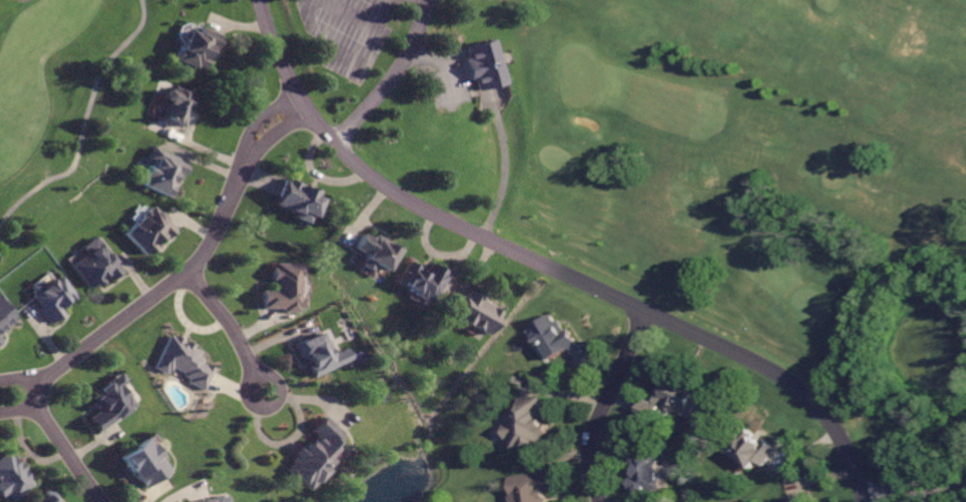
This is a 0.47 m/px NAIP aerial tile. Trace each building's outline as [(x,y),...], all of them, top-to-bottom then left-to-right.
[(185,22),(216,34),(201,70),(171,58),(185,22)] [(506,82),(495,38),(462,47),(473,90),(506,82)] [(167,80),(191,93),(174,123),(158,114),(166,100),(158,96),(167,80)] [(152,145),(186,162),(170,198),(135,181),(152,145)] [(273,204),(294,212),(292,218),(309,224),(321,193),(282,179),(273,204)] [(150,205),(121,233),(143,256),(172,228),(150,205)] [(385,270),(396,247),(373,235),(372,238),(361,232),(353,248),(364,255),(359,264),(369,269),(372,264),(385,270)] [(94,236),(66,257),(89,289),(117,267),(94,236)] [(429,300),(444,271),(428,263),(424,270),(405,261),(394,282),(429,300)] [(301,263),(272,262),(271,290),(259,290),(258,307),(280,307),(279,310),(303,310),(304,297),(300,297),(301,263)] [(60,278),(30,298),(47,324),(64,313),(59,305),(72,296),(60,278)] [(486,335),(499,309),(466,292),(452,318),(486,335)] [(11,320),(0,306),(0,329),(11,320)] [(576,344),(561,318),(555,322),(549,313),(529,325),(549,360),(576,344)] [(293,345),(299,360),(305,357),(312,375),(352,359),(347,348),(333,354),(324,332),(293,345)] [(204,387),(212,368),(197,361),(202,349),(166,334),(152,369),(167,375),(168,372),(204,387)] [(689,417),(701,386),(665,371),(652,402),(689,417)] [(86,391),(97,409),(85,416),(93,430),(132,408),(120,385),(125,383),(119,372),(86,391)] [(510,448),(544,444),(543,435),(546,434),(542,395),(518,398),(519,413),(503,415),(505,439),(509,439),(510,448)] [(655,402),(639,400),(636,416),(653,418),(655,402)] [(332,460),(324,453),(341,432),(322,415),(308,432),(310,434),(292,455),(293,456),(282,469),(306,490),(332,460)] [(763,466),(776,449),(763,438),(761,442),(742,427),(725,449),(750,469),(757,461),(763,466)] [(119,455),(139,488),(169,470),(149,437),(119,455)] [(5,501),(28,483),(0,451),(0,496),(5,501)] [(631,453),(632,475),(627,475),(627,491),(661,490),(659,452),(631,453)] [(544,490),(553,489),(551,470),(507,476),(510,501),(545,501),(544,490)] [(40,490),(36,491),(36,501),(55,501),(49,491),(40,490)]
